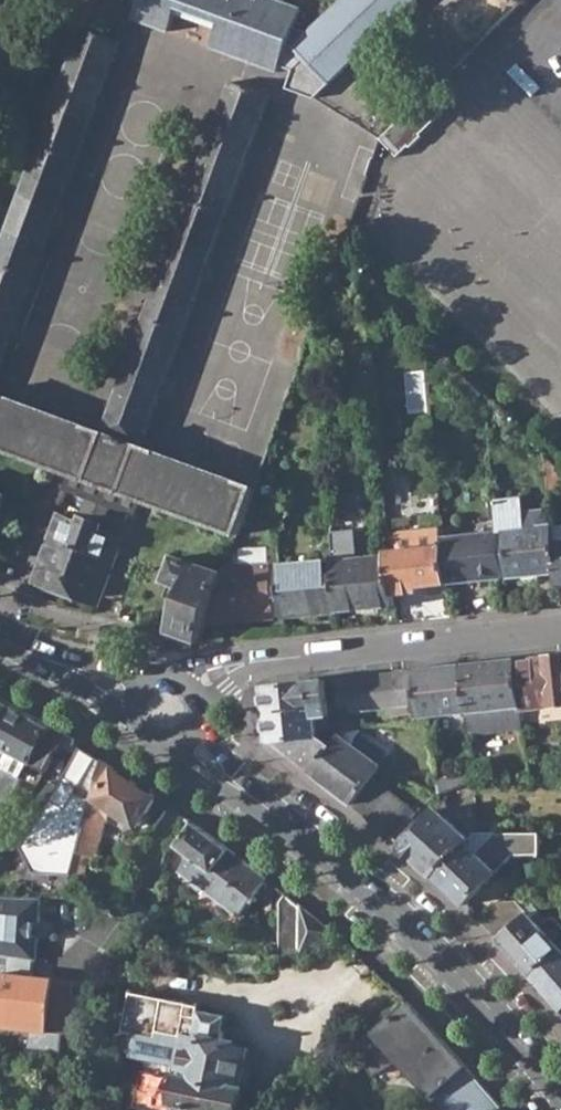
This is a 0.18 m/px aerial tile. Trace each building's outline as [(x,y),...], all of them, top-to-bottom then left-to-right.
[(27,16),(35,5),(25,0),(0,0),(27,16)] [(317,100),(415,0),(343,0),(311,31),(298,26),(305,8),(282,0),(141,0),(133,21),(170,34),(176,16),(203,26),(219,31),(212,49),(278,73),(281,67),(294,72),(288,89),(317,100)] [(122,44),(83,30),(0,256),(0,383),(122,44)] [(88,601),(103,559),(116,564),(124,539),(110,534),(112,527),(106,525),(113,507),(135,515),(140,499),(241,536),(258,489),(142,447),(269,96),(234,83),(107,434),(0,395),(0,448),(73,475),(67,490),(91,499),(83,517),(77,514),(75,521),(59,516),(51,539),(63,544),(48,586),(52,588),(88,601)] [(384,140),(402,158),(412,148),(415,150),(428,137),(426,135),(448,113),(430,95),(384,140)] [(549,485),(560,482),(560,472),(546,457),(549,485)] [(513,576),(558,572),(555,541),(554,528),(552,515),(552,509),(527,512),(526,498),(496,501),(499,533),(509,532),(513,576)] [(394,595),(390,556),(361,558),(360,549),(346,550),(344,525),(332,526),(335,562),(339,612),(395,606),(394,595)] [(443,526),(388,531),(390,556),(394,595),(427,592),(426,586),(448,584),(445,546),(444,538),(443,526)] [(499,533),(444,538),(445,546),(448,584),(503,579),(499,533)] [(48,586),(63,544),(51,539),(35,582),(48,586)] [(100,606),(116,564),(103,559),(88,601),(100,606)] [(209,625),(226,578),(180,560),(172,582),(191,590),(176,633),(186,639),(203,642),(209,625)] [(226,578),(209,625),(276,618),(274,585),(272,564),(246,566),(246,572),(232,560),(226,578)] [(339,612),(335,562),(281,566),(282,584),(285,617),(339,612)] [(282,584),(274,585),(276,618),(285,617),(282,584)] [(560,708),(560,656),(515,661),(520,709),(520,712),(560,708)] [(468,715),(520,709),(515,661),(463,667),(468,712),(468,715)] [(417,718),(468,712),(463,667),(413,672),(416,703),(417,718)] [(342,711),(416,703),(413,672),(339,680),(342,711)] [(320,737),(318,720),(317,711),(329,710),(327,681),(265,689),(271,743),(320,737)] [(0,701),(0,729),(12,707),(0,701)] [(4,814),(33,763),(48,771),(63,744),(48,735),(52,728),(12,707),(0,729),(0,812),(4,814)] [(331,718),(329,710),(317,711),(318,720),(331,718)] [(381,767),(339,736),(331,745),(320,737),(271,743),(353,805),(373,777),(381,767)] [(66,792),(91,807),(104,761),(80,746),(75,751),(78,753),(66,792)] [(78,852),(94,857),(105,822),(107,823),(110,810),(138,827),(159,798),(104,761),(91,807),(78,852)] [(417,813),(373,777),(353,805),(355,807),(394,840),(417,813)] [(435,876),(468,841),(434,811),(401,846),(435,876)] [(179,872),(238,915),(266,877),(194,822),(176,846),(190,856),(179,872)] [(435,876),(467,907),(514,856),(539,856),(540,833),(475,834),(468,841),(435,876)] [(40,898),(59,898),(59,889),(40,889),(40,898)] [(285,956),(300,957),(300,953),(333,932),(285,892),(284,931),(286,932),(285,956)] [(0,896),(0,956),(11,958),(32,961),(35,961),(36,939),(31,939),(32,923),(36,923),(37,898),(0,896)] [(533,976),(559,952),(560,954),(560,926),(557,922),(547,923),(540,929),(528,916),(500,941),(533,976)] [(533,976),(560,1009),(560,954),(559,952),(533,976)] [(24,1024),(23,1030),(66,1035),(72,980),(51,978),(50,989),(30,987),(32,961),(11,958),(10,974),(0,973),(0,1022),(24,1024)] [(390,983),(365,1006),(384,1027),(410,1002),(390,983)] [(244,1085),(250,1047),(223,1042),(228,1014),(200,1009),(201,1004),(131,991),(124,1030),(136,1033),(132,1055),(145,1057),(135,1109),(175,1109),(176,1104),(197,1108),(209,1109),(240,1109),(244,1085)] [(446,1109),(467,1109),(504,1108),(410,1002),(384,1027),(358,1052),(377,1074),(401,1057),(446,1109)]
